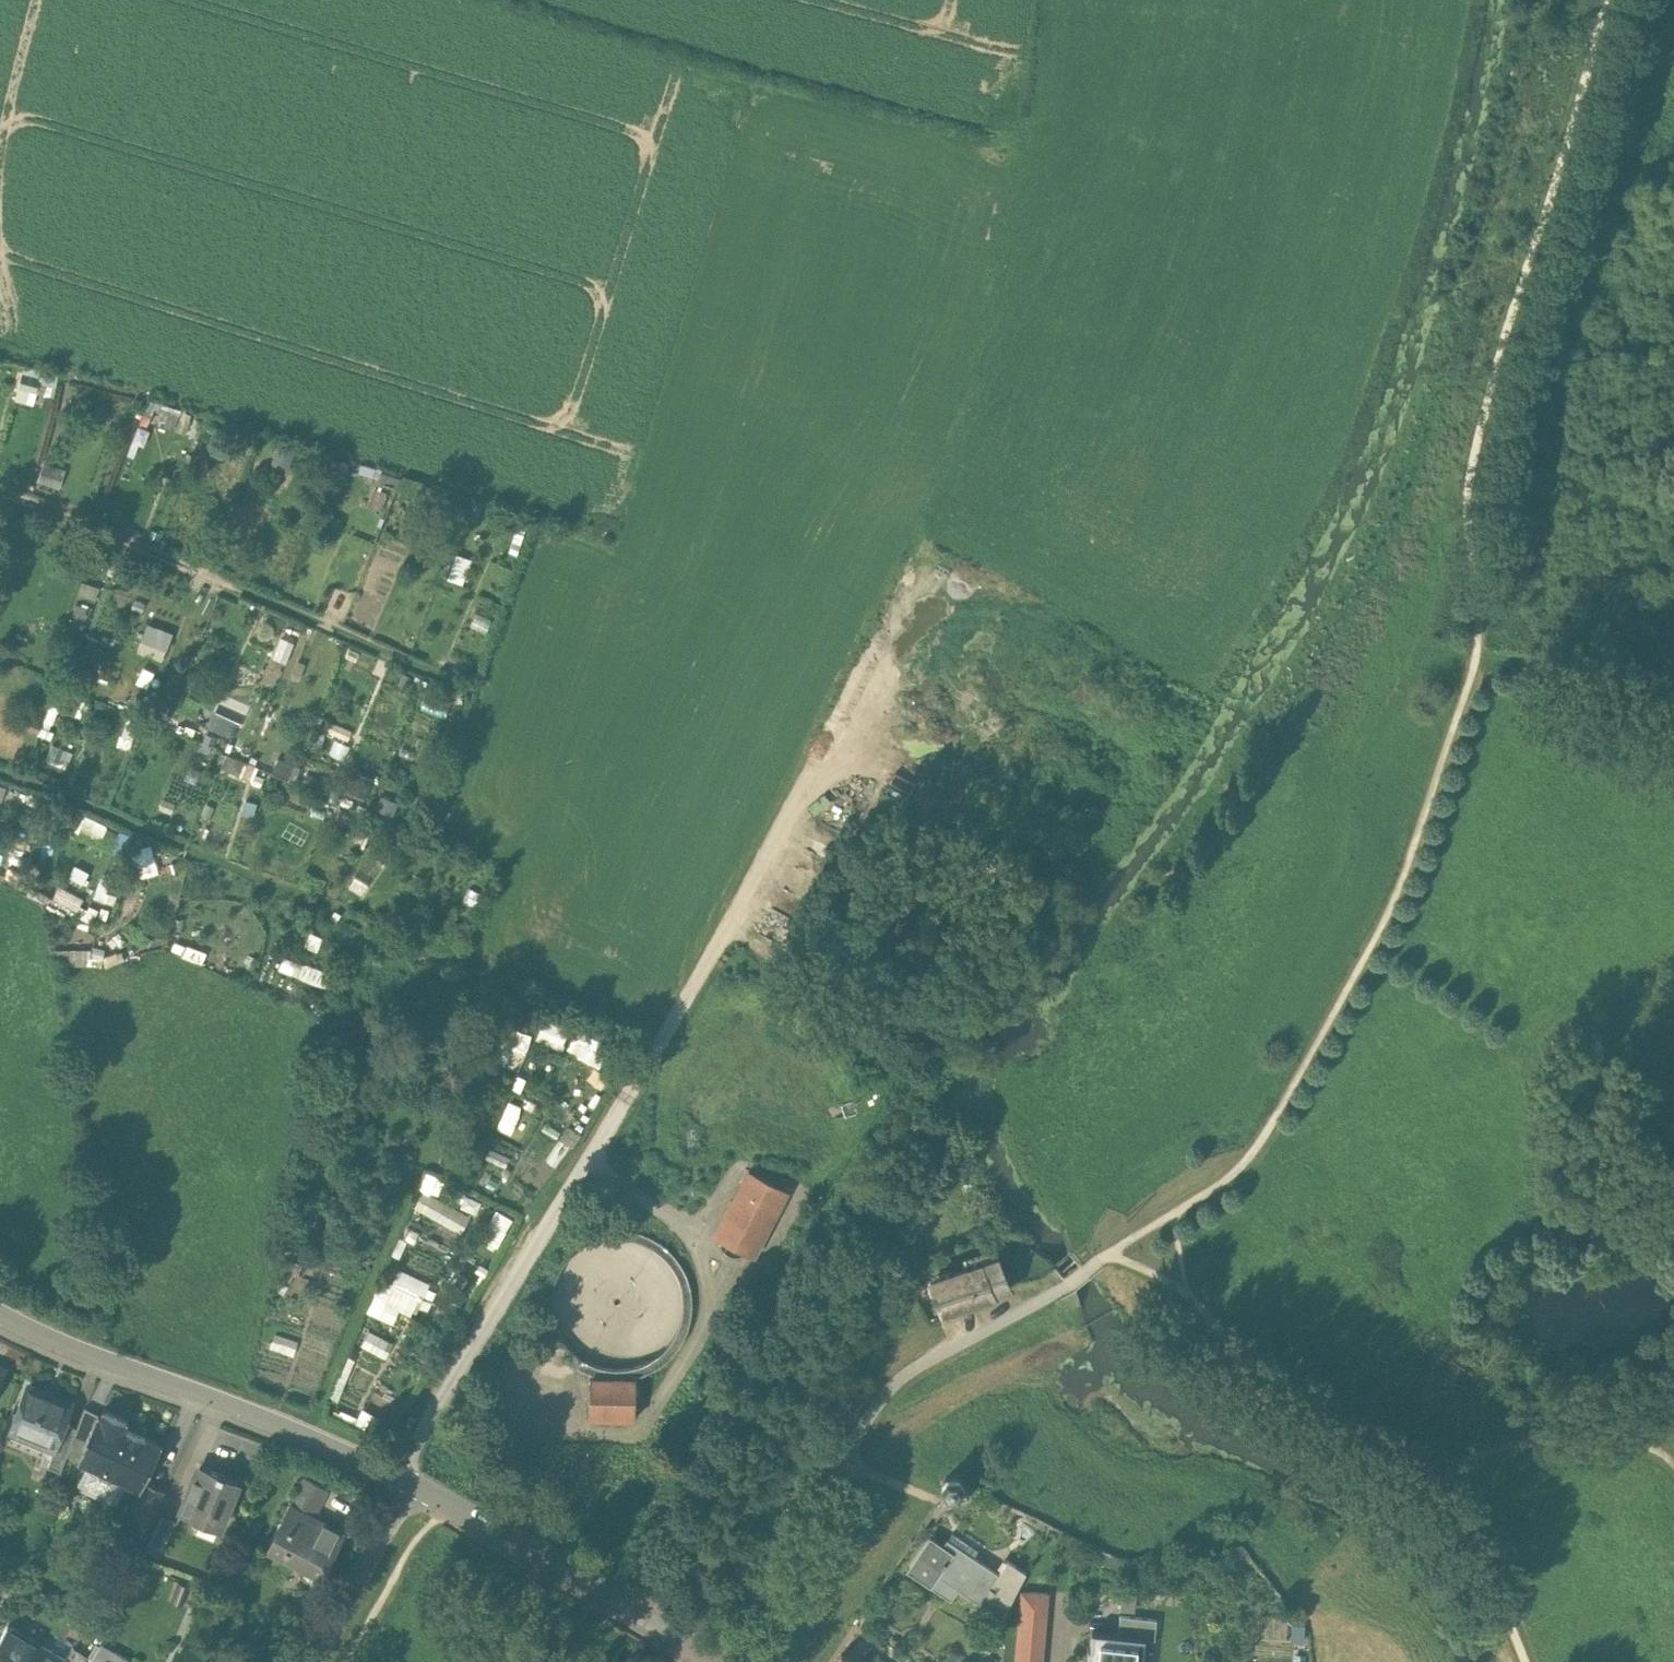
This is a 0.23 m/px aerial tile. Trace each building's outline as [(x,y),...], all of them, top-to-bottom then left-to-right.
[(32,400),(38,385),(22,379),(16,394),(32,400)] [(277,444),(274,457),(290,461),(293,448),(277,444)] [(455,550),(447,575),(463,580),(471,555),(455,550)] [(162,658),(173,630),(147,620),(136,648),(162,658)] [(281,635),(274,655),(286,659),(293,640),(281,635)] [(209,724),(231,735),(244,706),(222,696),(209,724)] [(53,895),(74,907),(81,896),(60,884),(53,895)] [(537,1037),(562,1046),(570,1024),(545,1015),(537,1037)] [(498,1057),(520,1065),(531,1032),(509,1025),(498,1057)] [(598,1063),(610,1044),(580,1026),(568,1045),(598,1063)] [(511,1130),(522,1102),(509,1097),(498,1124),(511,1130)] [(760,1255),(789,1183),(744,1165),(715,1236),(760,1255)] [(463,1231),(472,1214),(435,1193),(443,1178),(431,1171),(413,1204),(463,1231)] [(480,1235),(498,1244),(513,1215),(495,1206),(480,1235)] [(1009,1280),(999,1255),(982,1261),(992,1287),(1009,1280)] [(982,1261),(935,1278),(946,1306),(993,1289),(992,1287),(982,1261)] [(390,1264),(370,1311),(394,1321),(402,1302),(426,1312),(438,1284),(390,1264)] [(384,1354),(392,1341),(370,1328),(362,1341),(384,1354)] [(293,1352),(297,1338),(275,1331),(270,1345),(293,1352)] [(592,1373),(591,1417),(639,1418),(640,1375),(592,1373)] [(55,1396),(27,1385),(11,1427),(56,1445),(65,1421),(73,1401),(56,1394),(55,1396)] [(99,1412),(85,1405),(77,1426),(75,1432),(87,1437),(99,1412)] [(162,1442),(99,1412),(87,1437),(84,1443),(86,1444),(79,1458),(89,1464),(92,1465),(95,1459),(125,1474),(123,1480),(125,1481),(140,1488),(145,1479),(162,1442)] [(65,1421),(56,1445),(48,1465),(61,1470),(67,1453),(75,1432),(77,1426),(65,1421)] [(87,1437),(75,1432),(67,1453),(79,1458),(86,1444),(84,1443),(87,1437)] [(125,1474),(95,1459),(92,1465),(89,1464),(81,1482),(86,1484),(84,1487),(110,1500),(112,1497),(117,1499),(125,1481),(123,1480),(125,1474)] [(218,1471),(201,1464),(196,1476),(195,1475),(180,1511),(195,1517),(195,1515),(220,1525),(239,1479),(219,1470),(218,1471)] [(960,1475),(949,1474),(943,1481),(944,1492),(947,1502),(968,1495),(965,1484),(960,1475)] [(327,1488),(305,1477),(291,1504),(313,1515),(327,1488)] [(165,1489),(145,1479),(140,1488),(128,1513),(130,1514),(130,1513),(149,1523),(165,1489)] [(291,1504),(289,1503),(267,1548),(322,1576),(345,1532),(313,1515),(291,1504)] [(162,1514),(149,1542),(162,1548),(176,1519),(162,1514)] [(973,1555),(969,1561),(930,1534),(907,1568),(951,1598),(958,1587),(1002,1617),(1026,1571),(1008,1558),(998,1572),(973,1555)] [(1048,1593),(1022,1591),(1021,1604),(1047,1607),(1048,1593)] [(1047,1607),(1021,1604),(1020,1617),(1046,1619),(1047,1607)] [(1046,1619),(1020,1617),(1019,1629),(1045,1632),(1046,1619)] [(8,1625),(0,1638),(0,1661),(66,1661),(67,1660),(66,1659),(8,1625)] [(1045,1632),(1019,1629),(1018,1642),(1044,1644),(1045,1632)] [(1087,1661),(1143,1661),(1145,1637),(1092,1631),(1090,1648),(1089,1648),(1087,1661)] [(1044,1644),(1018,1642),(1017,1654),(1042,1657),(1044,1644)] [(74,1646),(66,1659),(67,1660),(66,1661),(84,1661),(88,1655),(74,1646)] [(115,1650),(108,1661),(126,1661),(128,1658),(115,1650)] [(834,1661),(856,1661),(842,1652),(834,1661)]
